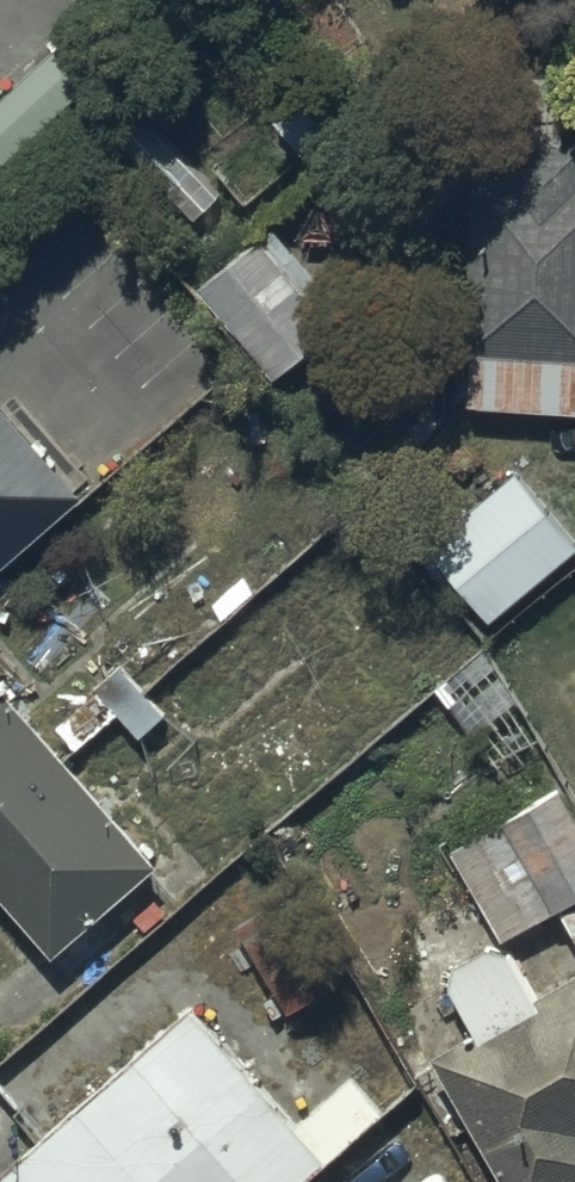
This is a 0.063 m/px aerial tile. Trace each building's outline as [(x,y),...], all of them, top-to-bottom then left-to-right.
[(117,139),(188,219),(216,194),(144,114),(117,139)] [(468,399),(574,402),(574,134),(512,132),(511,173),(468,172),(463,346),(470,346),(468,399)] [(256,232),(194,281),(267,374),(331,323),(306,292),(323,279),(289,236),(270,251),(256,232)] [(0,380),(0,556),(87,480),(0,380)] [(426,542),(488,613),(574,538),(574,536),(514,466),(426,542)] [(50,942),(153,855),(0,674),(0,882),(50,942)] [(508,1181),(558,1181),(574,1172),(574,811),(560,783),(451,844),(497,928),(439,961),(473,1021),(431,1045),(508,1181)] [(235,917),(286,1004),(340,972),(288,885),(235,917)] [(0,1181),(286,1181),(375,1104),(348,1074),(295,1120),(189,998),(0,1164),(0,1181)]
